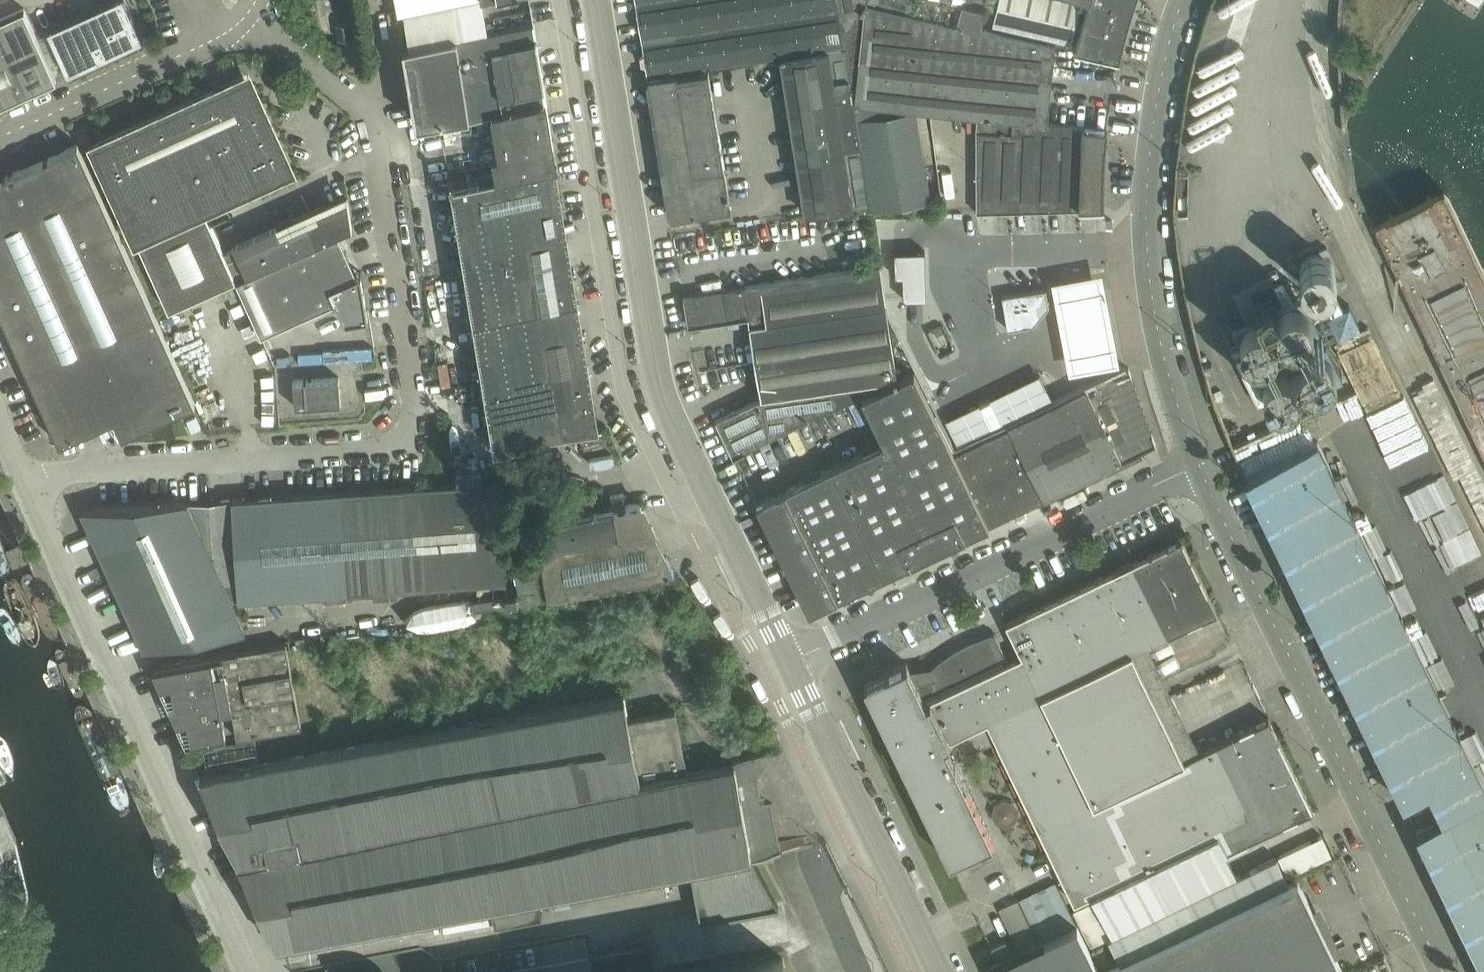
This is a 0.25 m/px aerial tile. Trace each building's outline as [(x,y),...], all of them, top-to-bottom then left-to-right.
[(68,74),(144,39),(126,0),(111,0),(47,29),(68,74)] [(398,9),(426,4),(453,0),(397,0),(398,9)] [(648,76),(709,67),(781,57),(845,47),(843,38),(843,34),(837,0),(636,0),(648,76)] [(843,34),(865,0),(837,0),(843,34)] [(867,2),(891,8),(980,28),(986,5),(996,8),(993,24),(1072,42),(1081,1),(1080,0),(868,0),(867,2)] [(1075,48),(1119,58),(1123,41),(1127,26),(1131,10),(1135,0),(1088,0),(1075,48)] [(930,199),(916,109),(879,106),(891,8),(867,2),(843,38),(845,47),(781,57),(806,212),(870,201),(871,208),(930,199)] [(57,79),(24,8),(0,19),(0,105),(57,79)] [(1047,123),(1056,44),(980,28),(891,8),(879,106),(916,109),(926,110),(1047,123)] [(535,23),(456,35),(469,114),(492,110),(546,102),(547,102),(545,86),(537,39),(535,23)] [(456,35),(404,43),(417,123),(438,119),(469,114),(456,35)] [(709,67),(648,76),(649,78),(671,217),(731,208),(729,196),(709,67)] [(95,144),(170,309),(237,279),(205,207),(292,168),(261,100),(255,103),(246,83),(218,96),(215,90),(95,144)] [(451,178),(450,178),(451,183),(453,183),(464,252),(475,320),(485,383),(495,445),(545,437),(598,428),(592,393),(588,368),(588,366),(582,330),(578,305),(578,304),(572,267),(567,240),(567,235),(562,208),(560,195),(558,181),(556,167),(557,167),(546,102),(492,110),(497,141),(499,153),(503,175),(478,179),(468,180),(468,179),(458,177),(454,177),(451,178)] [(1108,129),(1082,127),(1047,123),(926,110),(941,211),(1035,210),(1104,208),(1104,189),(1106,147),(1108,129)] [(60,443),(114,418),(123,436),(195,403),(196,402),(78,143),(5,176),(2,168),(0,169),(0,311),(60,443)] [(277,223),(234,243),(236,247),(248,274),(255,270),(264,290),(280,325),(336,300),(346,321),(369,317),(368,310),(364,289),(364,288),(364,286),(362,272),(358,274),(357,272),(339,232),(353,226),(348,196),(347,196),(348,199),(323,210),(322,208),(329,205),(327,200),(310,208),(277,223)] [(1236,347),(1259,406),(1360,407),(1401,392),(1399,392),(1373,324),(1362,328),(1353,303),(1344,303),(1336,284),(1337,264),(1333,254),(1303,254),(1303,279),(1307,289),(1277,300),(1274,293),(1259,299),(1259,312),(1234,321),(1237,327),(1236,347)] [(880,264),(745,286),(727,289),(731,318),(750,316),(763,396),(716,419),(734,457),(862,396),(898,378),(880,264)] [(1101,273),(1051,282),(1067,374),(1118,365),(1101,273)] [(689,325),(731,318),(727,289),(684,295),(689,325)] [(1011,296),(1015,317),(1049,310),(1045,290),(1011,296)] [(1126,367),(1009,424),(955,450),(989,525),(1155,444),(1152,434),(1151,435),(1131,378),(1132,377),(1129,368),(1126,369),(1126,367)] [(989,525),(955,450),(936,412),(937,412),(916,370),(898,378),(862,396),(884,443),(757,504),(809,612),(989,525)] [(292,380),(294,406),(341,403),(339,377),(292,380)] [(1317,441),(1246,476),(1264,514),(1403,802),(1429,789),(1443,819),(1483,801),(1483,785),(1317,441)] [(82,510),(144,649),(247,631),(232,599),(239,599),(506,581),(500,480),(188,502),(82,510)] [(654,527),(653,527),(641,502),(535,521),(540,547),(512,552),(521,600),(548,594),(674,571),(667,556),(668,555),(654,527)] [(1298,877),(1289,881),(1277,857),(1237,876),(1225,852),(1227,851),(1227,850),(1313,809),(1269,717),(1184,758),(1133,652),(1217,611),(1182,537),(1007,622),(1022,655),(1009,661),(996,634),(996,633),(991,634),(986,636),(977,639),(972,641),(967,644),(959,648),(955,651),(951,654),(942,660),(934,666),(931,669),(928,673),(929,676),(928,676),(917,682),(908,662),(864,683),(950,861),(993,840),(955,761),(996,741),(1074,902),(1091,894),(1095,901),(1074,911),(1091,947),(1108,939),(1120,963),(1102,971),(1343,971),(1298,877)] [(409,605),(411,626),(477,620),(475,599),(409,605)] [(212,657),(153,667),(153,668),(160,683),(173,712),(187,742),(227,735),(223,717),(234,715),(238,738),(301,727),(286,643),(212,657)] [(624,695),(201,773),(201,775),(202,776),(232,842),(238,856),(247,875),(270,926),(277,942),(278,944),(279,944),(279,943),(491,902),(495,923),(542,915),(539,893),(692,865),(701,921),(778,906),(751,856),(751,855),(734,767),(688,775),(687,772),(676,710),(628,718),(624,695)] [(992,797),(1003,819),(1026,808),(1015,786),(992,797)] [(1443,819),(1417,829),(1483,968),(1483,801),(1443,819)] [(1418,824),(1437,815),(1432,804),(1413,813),(1418,824)] [(798,817),(800,826),(781,829),(785,848),(819,842),(814,814),(798,817)] [(1078,926),(1077,926),(1056,882),(1019,899),(1041,943),(992,967),(994,971),(1101,971),(1078,926)] [(991,946),(996,956),(1013,948),(1008,938),(991,946)] [(783,958),(711,971),(786,971),(783,958)]
